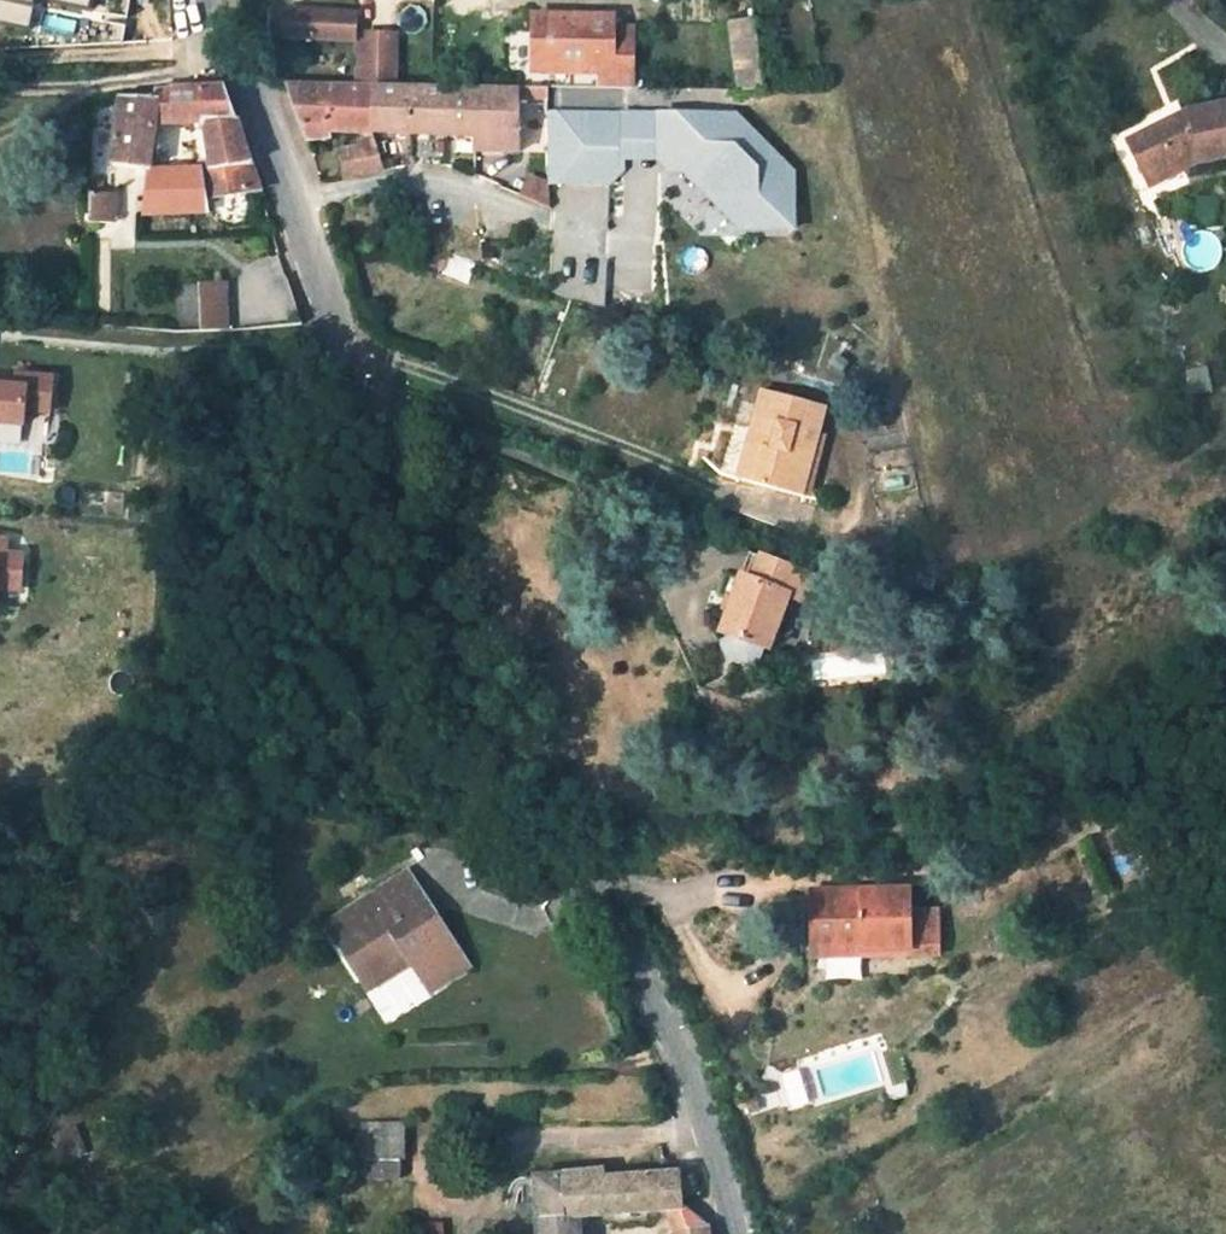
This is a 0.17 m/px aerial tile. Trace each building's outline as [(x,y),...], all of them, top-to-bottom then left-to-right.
[(32,0),(0,0),(0,23),(26,29),(32,0)] [(86,10),(89,0),(51,0),(51,2),(86,10)] [(754,4),(703,7),(704,22),(734,21),(756,19),(754,4)] [(356,15),(290,12),(289,35),(355,37),(356,15)] [(537,15),(536,69),(605,71),(605,84),(605,89),(634,89),(634,29),(618,29),(617,16),(537,15)] [(734,21),(743,91),(767,91),(756,19),(734,21)] [(358,85),(393,85),(393,63),(384,63),(384,36),(359,36),(358,85)] [(294,86),(311,141),(330,139),(332,132),(364,134),(374,134),(374,88),(294,86)] [(198,88),(203,123),(234,121),(222,87),(198,88)] [(153,126),(203,123),(198,88),(154,89),(153,100),(156,100),(153,126)] [(518,91),(374,88),(374,134),(374,135),(478,139),(479,153),(518,152),(518,101),(518,91)] [(518,91),(518,101),(549,102),(549,92),(518,91)] [(119,98),(112,166),(148,170),(148,169),(153,126),(156,100),(153,100),(119,98)] [(1129,137),(1145,172),(1162,164),(1168,177),(1204,160),(1225,156),(1225,103),(1186,110),(1129,137)] [(549,182),(610,182),(623,169),(623,157),(623,114),(549,114),(549,182)] [(623,114),(623,157),(659,159),(658,115),(623,114)] [(684,170),(742,228),(793,228),(793,171),(736,115),(658,115),(659,159),(670,169),(684,170)] [(203,123),(210,170),(211,170),(249,164),(234,121),(203,123)] [(362,146),(344,150),(349,179),(383,173),(379,155),(375,139),(365,140),(362,146)] [(210,170),(148,169),(148,170),(146,190),(143,216),(208,213),(206,200),(258,191),(249,164),(211,170),(210,170)] [(1162,164),(1145,172),(1151,185),(1168,177),(1162,164)] [(109,185),(146,190),(148,170),(112,166),(109,185)] [(87,206),(87,224),(105,224),(104,205),(87,206)] [(222,280),(175,281),(176,331),(223,329),(222,280)] [(0,385),(0,423),(24,425),(25,410),(50,412),(53,378),(18,375),(17,387),(0,385)] [(804,497),(827,409),(763,392),(753,429),(758,430),(755,443),(749,442),(749,444),(764,449),(755,483),(804,497)] [(753,429),(749,442),(755,443),(758,430),(753,429)] [(755,483),(764,449),(749,444),(739,479),(755,483)] [(454,477),(443,481),(450,496),(461,491),(454,477)] [(0,539),(0,589),(21,590),(23,555),(10,554),(10,540),(0,539)] [(820,581),(751,558),(742,584),(728,579),(721,600),(735,605),(724,635),(728,637),(716,673),(753,685),(765,649),(770,651),(790,596),(811,603),(820,581)] [(921,644),(923,662),(941,660),(939,642),(921,644)] [(1091,804),(1114,856),(1140,845),(1131,823),(1139,810),(1128,790),(1091,804)] [(590,823),(593,833),(612,830),(610,820),(590,823)] [(1133,853),(1110,862),(1118,879),(1140,870),(1133,853)] [(406,872),(325,924),(359,975),(363,972),(373,985),(395,970),(390,963),(404,954),(429,991),(468,967),(436,918),(428,923),(420,909),(427,904),(406,872)] [(909,890),(813,893),(814,945),(861,944),(861,950),(910,949),(910,908),(909,890)] [(436,918),(427,904),(420,909),(428,923),(436,918)] [(910,908),(910,949),(911,955),(942,955),(941,907),(910,908)] [(861,944),(814,945),(814,957),(861,956),(861,950),(861,944)] [(1075,988),(1061,996),(1069,1010),(1083,1002),(1075,988)] [(404,1158),(404,1124),(355,1123),(355,1143),(344,1143),(344,1174),(353,1174),(366,1174),(367,1179),(401,1178),(401,1158),(404,1158)] [(579,1218),(665,1210),(685,1208),(683,1206),(682,1206),(679,1172),(603,1179),(603,1170),(531,1177),(535,1233),(580,1233),(579,1218)] [(665,1210),(671,1232),(705,1226),(685,1208),(665,1210)] [(705,1226),(671,1232),(671,1233),(707,1233),(705,1226)]
